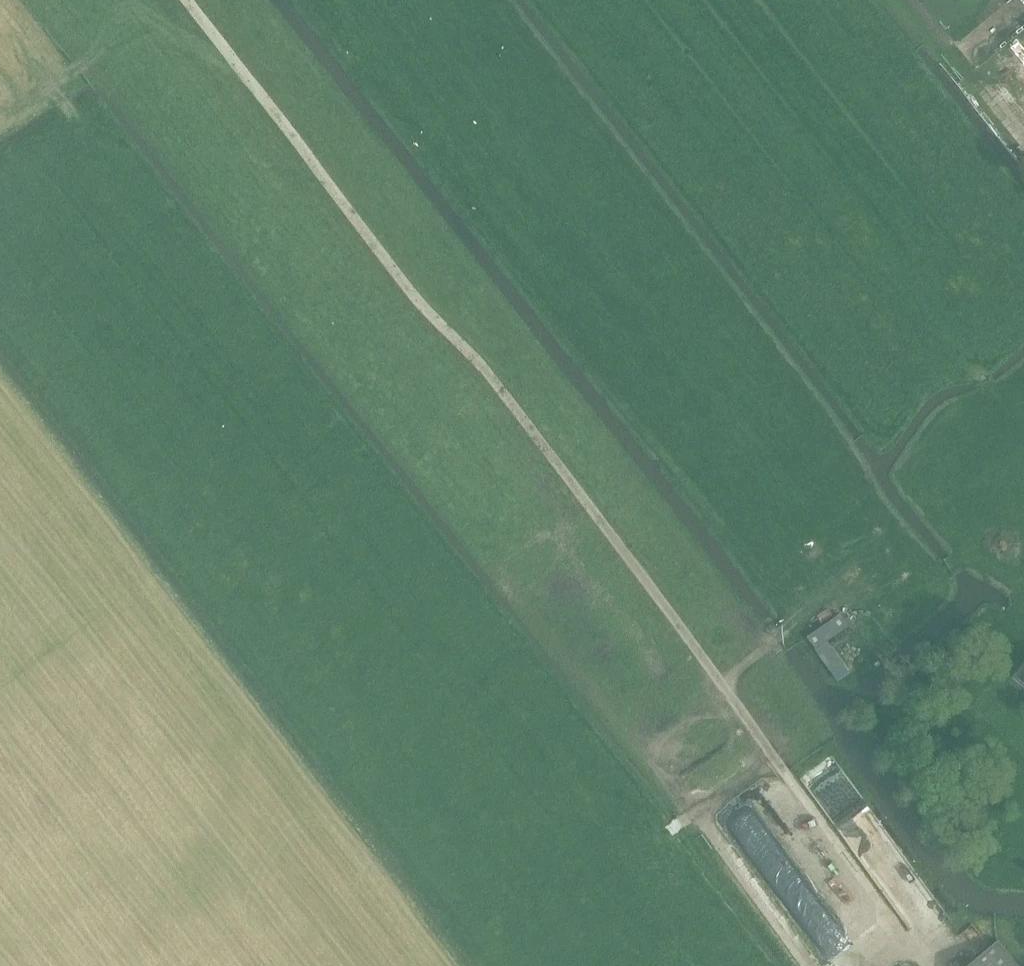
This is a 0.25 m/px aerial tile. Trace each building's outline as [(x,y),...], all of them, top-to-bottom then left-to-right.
[(808,636),(840,678),(853,668),(831,639),(851,623),(841,611),(808,636)] [(1001,937),(964,965),(1023,965),(1001,937)]
